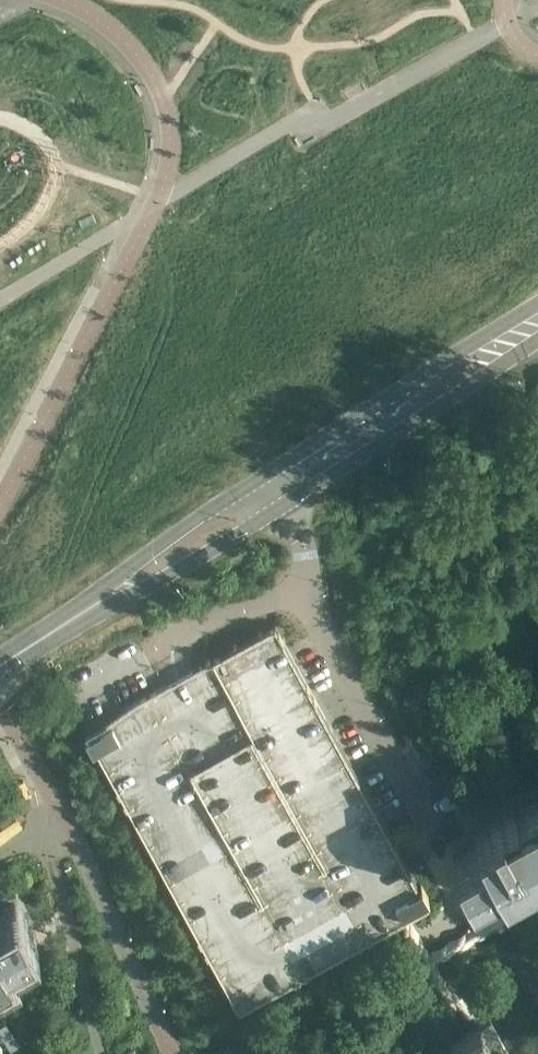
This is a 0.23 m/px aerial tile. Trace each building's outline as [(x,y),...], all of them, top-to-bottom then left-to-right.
[(418,885),(275,625),(85,730),(88,736),(85,737),(91,749),(94,748),(238,1007),(428,902),(425,897),(428,896),(421,884),(418,885)] [(537,860),(537,797),(516,809),(513,805),(489,818),(491,823),(475,832),(480,842),(453,857),(474,895),(537,860)] [(36,942),(15,904),(0,913),(0,962),(36,942)] [(490,1018),(441,1045),(446,1053),(510,1053),(490,1018)] [(518,1053),(537,1053),(537,1043),(518,1053)]
